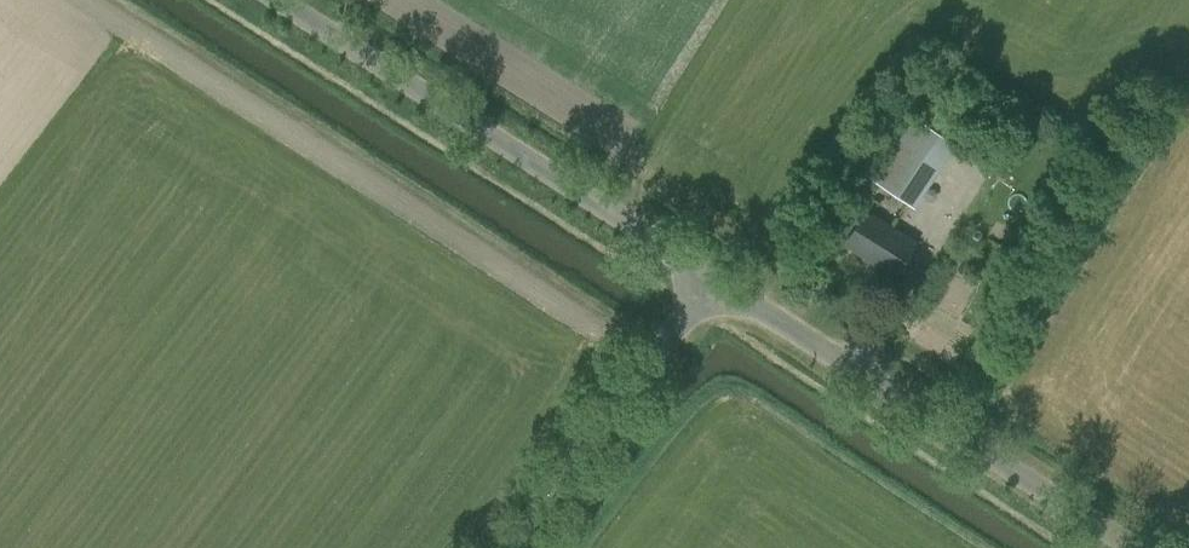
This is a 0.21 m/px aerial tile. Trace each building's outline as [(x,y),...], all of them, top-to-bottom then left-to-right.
[(950,141),(914,117),(872,180),(911,206),(914,208),(956,145),(950,141)] [(895,275),(916,242),(866,211),(845,244),(895,275)]
